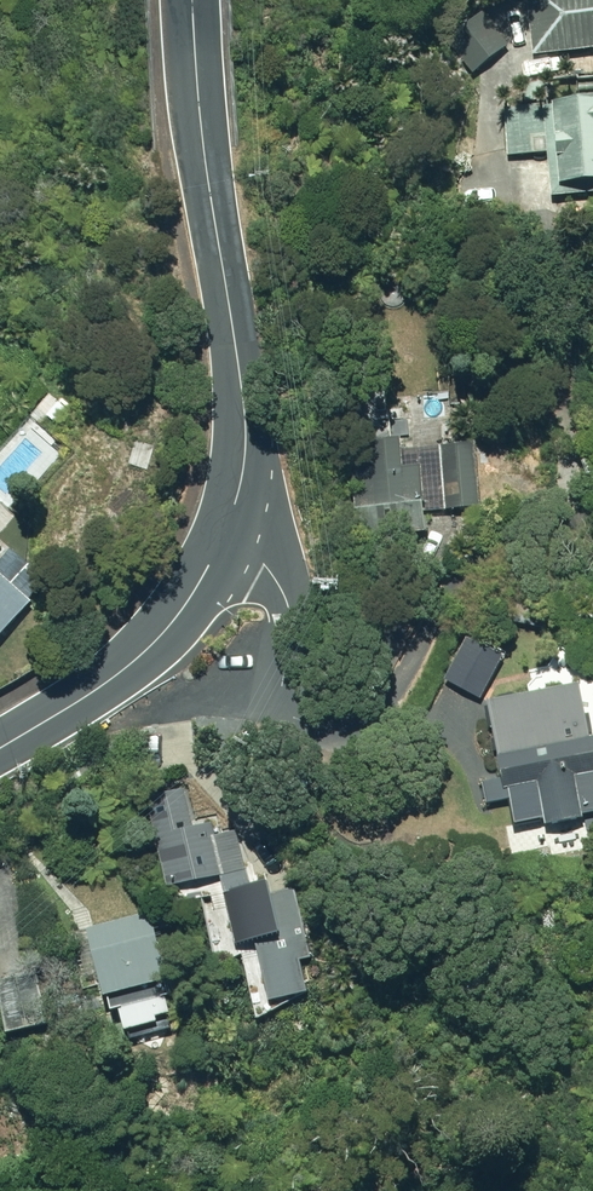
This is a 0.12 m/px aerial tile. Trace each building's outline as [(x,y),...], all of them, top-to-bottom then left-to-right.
[(533,57),(592,51),(592,0),(527,0),(533,57)] [(550,200),(592,196),(592,100),(542,104),(542,107),(501,111),(505,157),(546,153),(550,200)] [(367,533),(368,539),(423,535),(422,510),(440,508),(441,514),(479,511),(473,447),(438,450),(439,470),(401,472),(398,442),(350,446),(357,534),(367,533)] [(37,516),(59,516),(60,504),(37,504),(37,516)] [(28,604),(0,580),(0,637),(28,604)] [(440,685),(473,701),(495,655),(463,640),(440,685)] [(19,657),(28,666),(40,655),(31,645),(19,657)] [(545,832),(582,825),(581,820),(592,818),(592,742),(588,743),(577,687),(486,705),(500,782),(479,786),(483,807),(507,803),(512,828),(543,823),(545,832)] [(200,843),(187,791),(143,801),(166,895),(217,882),(232,952),(253,947),(265,1009),(303,1000),(296,966),(308,964),(293,891),(267,897),(265,888),(248,891),(235,834),(200,843)] [(167,1019),(163,1003),(167,1002),(164,988),(166,987),(147,917),(84,935),(108,1018),(117,1016),(122,1036),(155,1027),(153,1022),(167,1019)] [(1,1042),(51,1034),(43,974),(0,980),(0,1031),(1,1042)]
